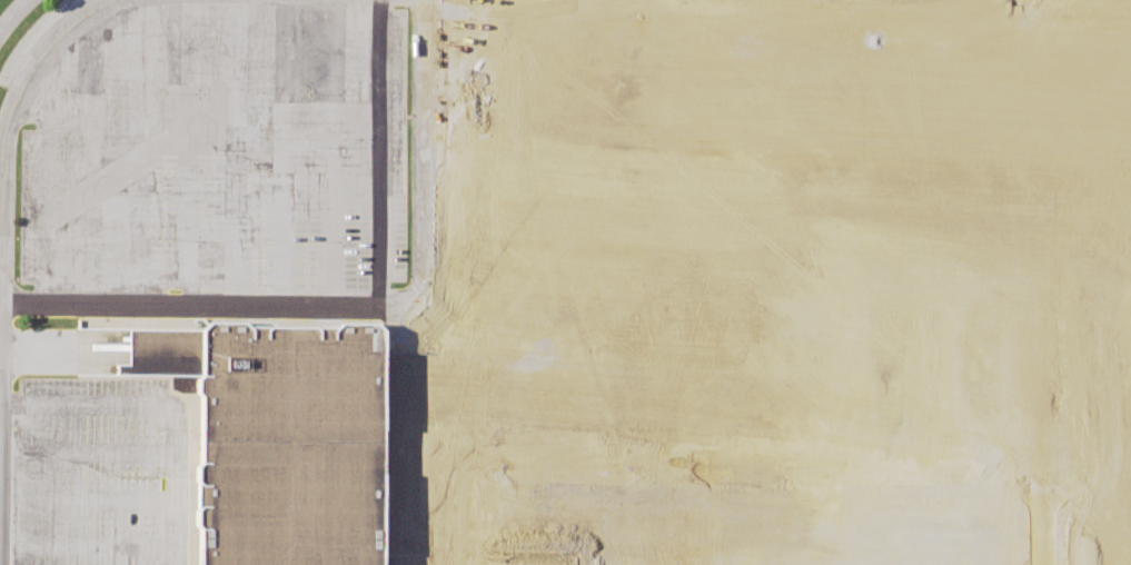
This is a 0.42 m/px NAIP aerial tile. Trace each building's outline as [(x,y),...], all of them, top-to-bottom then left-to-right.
[(196,329),(196,375),(195,564),(372,564),(371,555),(373,348),(374,320),(196,319),(196,329)] [(196,329),(130,329),(130,363),(118,363),(118,374),(196,375),(196,329)]
